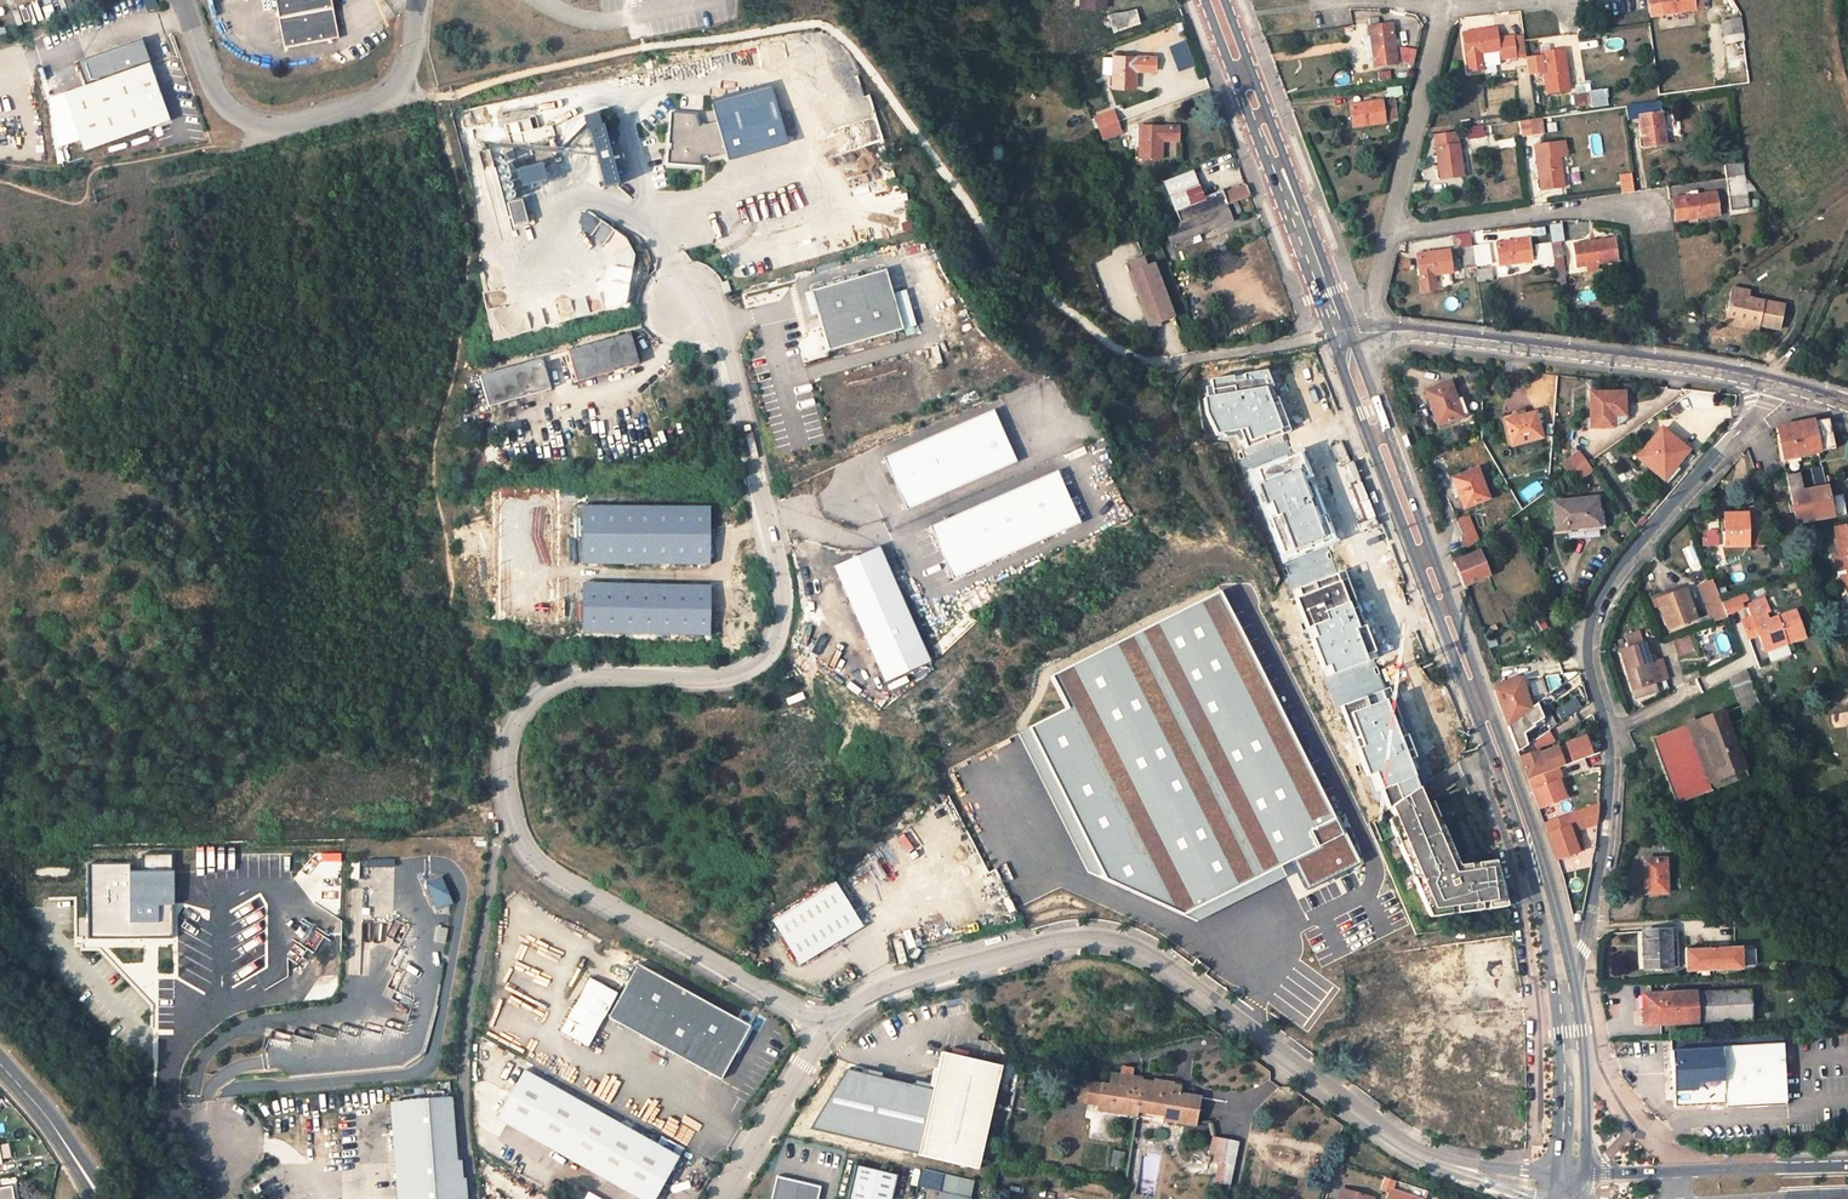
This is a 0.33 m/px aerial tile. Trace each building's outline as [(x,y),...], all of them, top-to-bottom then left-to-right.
[(18,7),(16,0),(7,0),(9,9),(18,7)] [(340,37),(333,0),(277,0),(286,47),(340,37)] [(1650,16),(1693,9),(1692,0),(1648,0),(1650,16)] [(1702,8),(1701,0),(1693,0),(1693,9),(1702,8)] [(1136,8),(1108,16),(1109,19),(1111,29),(1112,31),(1139,21),(1136,8)] [(1340,24),(1351,23),(1350,9),(1338,10),(1340,24)] [(1367,18),(1370,36),(1373,58),(1375,67),(1396,64),(1391,24),(1379,26),(1378,17),(1367,18)] [(1740,18),(1721,21),(1723,35),(1742,32),(1740,18)] [(1109,19),(1101,21),(1104,31),(1111,29),(1109,19)] [(1181,20),(1174,23),(1177,31),(1184,29),(1181,20)] [(1494,29),(1464,33),(1469,72),(1483,70),(1480,53),(1497,51),(1499,60),(1516,57),(1514,38),(1513,35),(1496,38),(1494,29)] [(1370,36),(1362,37),(1363,49),(1366,49),(1367,59),(1373,58),(1370,36)] [(1176,72),(1193,66),(1184,40),(1167,46),(1176,72)] [(1540,46),(1541,54),(1549,52),(1548,45),(1540,46)] [(1549,52),(1541,54),(1541,57),(1543,71),(1546,93),(1568,90),(1563,51),(1549,52)] [(1113,74),(1112,86),(1134,87),(1135,70),(1153,71),(1154,56),(1113,55),(1113,57),(1103,56),(1103,73),(1113,74)] [(1543,71),(1541,57),(1526,59),(1528,74),(1543,71)] [(64,94),(85,151),(171,121),(150,63),(64,94)] [(1407,72),(1397,73),(1398,80),(1407,79),(1407,72)] [(1078,86),(1070,89),(1073,95),(1080,92),(1078,86)] [(1576,94),(1571,95),(1574,108),(1592,105),(1590,91),(1589,86),(1579,87),(1579,88),(1575,88),(1576,94)] [(727,154),(729,162),(790,146),(773,87),(713,103),(718,122),(699,127),(696,114),(670,112),(666,162),(701,164),(701,161),(727,154)] [(1400,88),(1386,89),(1387,97),(1401,96),(1400,88)] [(1605,90),(1590,91),(1592,105),(1607,102),(1605,90)] [(1394,99),(1386,100),(1387,109),(1382,110),(1383,123),(1397,121),(1394,99)] [(1626,120),(1639,118),(1643,148),(1666,144),(1659,100),(1624,105),(1626,120)] [(1380,101),(1350,105),(1354,127),(1383,123),(1382,110),(1380,101)] [(575,118),(594,189),(617,182),(598,111),(575,118)] [(1112,111),(1095,117),(1099,127),(1116,121),(1112,111)] [(1541,118),(1519,121),(1521,137),(1543,135),(1541,118)] [(1116,121),(1099,127),(1104,139),(1120,132),(1116,121)] [(536,141),(555,133),(551,124),(532,132),(536,141)] [(1177,127),(1139,127),(1138,158),(1161,158),(1161,141),(1177,141),(1177,127)] [(1480,127),(1465,129),(1466,139),(1481,136),(1480,127)] [(1456,132),(1435,136),(1440,179),(1462,176),(1456,132)] [(1563,142),(1533,147),(1537,170),(1540,190),(1563,187),(1559,158),(1566,157),(1563,142)] [(507,168),(513,190),(539,184),(533,162),(507,168)] [(1741,162),(1724,165),(1726,178),(1743,175),(1741,162)] [(1631,173),(1618,176),(1621,193),(1634,191),(1631,173)] [(1193,174),(1164,183),(1175,211),(1204,201),(1193,174)] [(1743,175),(1726,178),(1730,211),(1748,208),(1747,200),(1746,193),(1756,191),(1743,175)] [(1245,185),(1221,194),(1226,206),(1231,204),(1237,202),(1249,197),(1245,185)] [(509,225),(543,215),(536,191),(502,202),(509,225)] [(1756,191),(1746,193),(1747,200),(1751,200),(1757,199),(1762,198),(1756,191)] [(1689,196),(1673,198),(1674,209),(1676,220),(1718,215),(1714,192),(1697,195),(1689,196)] [(1221,194),(1204,201),(1175,211),(1180,224),(1226,206),(1221,194)] [(1237,202),(1231,204),(1236,214),(1241,212),(1237,202)] [(1769,207),(1765,210),(1771,217),(1774,213),(1769,207)] [(1232,221),(1227,208),(1167,232),(1172,244),(1232,221)] [(543,323),(621,307),(630,261),(625,237),(584,211),(579,212),(570,225),(569,232),(570,241),(597,258),(601,276),(600,278),(589,295),(526,308),(520,304),(488,310),(487,314),(490,328),(501,335),(515,332),(518,333),(541,328),(544,323),(543,323)] [(1527,238),(1496,243),(1499,265),(1497,267),(1497,269),(1497,271),(1499,272),(1500,273),(1502,273),(1504,271),(1505,270),(1504,265),(1506,264),(1508,264),(1509,264),(1530,260),(1527,238)] [(1613,239),(1573,244),(1576,266),(1616,261),(1613,239)] [(1550,243),(1535,245),(1539,267),(1553,266),(1551,248),(1550,243)] [(1486,245),(1471,247),(1474,264),(1489,262),(1486,245)] [(1551,248),(1553,266),(1556,285),(1566,283),(1562,246),(1551,248)] [(1471,247),(1462,248),(1464,265),(1474,264),(1471,247)] [(1422,291),(1435,289),(1433,274),(1451,271),(1447,250),(1416,255),(1420,276),(1422,291)] [(1125,265),(1135,293),(1149,326),(1150,326),(1174,316),(1153,264),(1147,266),(1143,258),(1125,265)] [(1490,267),(1475,270),(1476,276),(1491,273),(1490,267)] [(811,292),(828,351),(902,330),(892,294),(885,271),(811,292)] [(1491,273),(1476,276),(1477,283),(1492,280),(1491,273)] [(1747,291),(1731,288),(1725,318),(1758,325),(1777,329),(1781,304),(1765,301),(1764,302),(1753,300),(1753,302),(1745,300),(1747,291)] [(892,294),(902,330),(915,327),(905,290),(892,294)] [(1297,304),(1291,306),(1295,315),(1300,313),(1297,304)] [(1725,318),(1724,324),(1756,331),(1758,325),(1725,318)] [(560,354),(569,384),(641,364),(632,334),(560,354)] [(927,367),(934,366),(930,349),(924,351),(927,367)] [(479,376),(488,406),(550,389),(541,358),(479,376)] [(1248,447),(1292,431),(1279,395),(1274,397),(1272,388),(1277,386),(1270,365),(1246,373),(1246,378),(1237,381),(1234,373),(1213,380),(1214,384),(1205,387),(1207,413),(1218,435),(1241,429),(1248,447)] [(1451,401),(1455,399),(1449,382),(1426,391),(1438,424),(1457,417),(1451,401)] [(1614,415),(1624,415),(1624,390),(1589,392),(1589,427),(1614,427),(1614,415)] [(884,458),(906,510),(1017,463),(995,411),(884,458)] [(1534,412),(1525,415),(1525,411),(1503,417),(1511,446),(1542,437),(1534,412)] [(1807,422),(1776,428),(1782,458),(1833,448),(1827,420),(1818,420),(1807,422)] [(1661,429),(1637,458),(1663,480),(1687,450),(1661,429)] [(1337,540),(1303,450),(1249,470),(1284,560),(1337,540)] [(1747,473),(1753,471),(1748,452),(1741,454),(1747,473)] [(1574,473),(1593,459),(1589,453),(1570,467),(1574,473)] [(1813,466),(1818,488),(1826,486),(1821,464),(1813,466)] [(1790,494),(1802,492),(1797,469),(1785,472),(1790,494)] [(1477,470),(1453,479),(1463,507),(1487,499),(1477,470)] [(930,527),(951,578),(1080,525),(1058,473),(930,527)] [(1831,517),(1826,486),(1818,488),(1808,490),(1814,520),(1831,517)] [(1797,524),(1814,520),(1808,490),(1802,492),(1790,494),(1797,524)] [(1553,502),(1557,532),(1568,531),(1568,528),(1600,524),(1597,497),(1553,502)] [(708,562),(709,507),(583,506),(582,561),(708,562)] [(1470,514),(1456,517),(1462,548),(1476,545),(1470,514)] [(1723,515),(1725,547),(1756,547),(1756,514),(1723,515)] [(1832,528),(1839,558),(1838,558),(1832,559),(1835,570),(1845,568),(1847,584),(1847,525),(1832,528)] [(1691,544),(1682,549),(1694,575),(1703,571),(1691,544)] [(1601,546),(1585,560),(1592,567),(1607,554),(1601,546)] [(878,548),(837,566),(887,679),(928,661),(878,548)] [(1462,559),(1456,563),(1465,587),(1488,578),(1478,552),(1462,559)] [(1379,656),(1346,570),(1293,590),(1327,676),(1379,656)] [(1723,610),(1721,603),(1712,580),(1702,583),(1708,603),(1706,604),(1711,615),(1723,610)] [(707,635),(708,587),(584,584),(583,632),(707,635)] [(1658,600),(1669,630),(1696,619),(1684,590),(1658,600)] [(1359,864),(1220,591),(1053,676),(1070,708),(1018,735),(1087,870),(1198,922),(1286,878),(1280,866),(1293,859),(1309,889),(1359,864)] [(1743,594),(1721,603),(1723,610),(1725,614),(1741,608),(1740,604),(1746,602),(1743,594)] [(1755,627),(1758,635),(1765,653),(1805,639),(1796,613),(1769,622),(1766,614),(1769,612),(1764,601),(1748,606),(1751,617),(1743,621),(1746,631),(1755,627)] [(1748,639),(1758,635),(1755,627),(1746,631),(1748,639)] [(1675,657),(1694,652),(1689,635),(1670,640),(1675,657)] [(1655,682),(1656,682),(1649,663),(1643,645),(1621,652),(1633,690),(1655,682)] [(1649,663),(1656,682),(1659,681),(1652,662),(1649,663)] [(1729,679),(1744,719),(1762,711),(1746,671),(1729,679)] [(1426,677),(1401,689),(1438,768),(1464,756),(1426,677)] [(1492,691),(1506,728),(1532,708),(1520,678),(1503,687),(1492,691)] [(1539,681),(1528,684),(1531,695),(1542,692),(1539,681)] [(1655,682),(1633,690),(1635,698),(1658,691),(1655,682)] [(1389,806),(1425,790),(1386,688),(1342,705),(1370,775),(1376,773),(1389,806)] [(1574,697),(1553,709),(1560,720),(1581,708),(1574,697)] [(1506,728),(1511,742),(1517,737),(1534,726),(1534,724),(1543,717),(1536,704),(1532,708),(1506,728)] [(1650,738),(1675,803),(1709,792),(1709,790),(1747,776),(1722,711),(1650,738)] [(1588,754),(1581,735),(1560,742),(1568,763),(1588,754)] [(1525,756),(1517,737),(1511,742),(1518,760),(1525,756)] [(1531,793),(1537,809),(1564,798),(1557,779),(1562,777),(1559,768),(1526,780),(1531,793)] [(1511,905),(1500,859),(1463,865),(1436,800),(1430,802),(1425,790),(1389,806),(1434,917),(1511,905)] [(1595,803),(1579,804),(1581,827),(1596,826),(1595,803)] [(1038,895),(1063,885),(1031,808),(1006,818),(1038,895)] [(1572,821),(1569,814),(1540,823),(1552,859),(1577,852),(1567,824),(1572,821)] [(365,867),(390,865),(390,858),(365,860),(365,867)] [(1645,860),(1646,893),(1666,892),(1665,860),(1645,860)] [(130,863),(88,863),(89,937),(175,937),(174,870),(130,870),(130,863)] [(421,883),(431,911),(450,904),(440,876),(421,883)] [(861,927),(834,882),(770,921),(797,965),(861,927)] [(386,942),(386,925),(368,925),(367,941),(386,942)] [(1644,931),(1645,967),(1672,967),(1671,930),(1644,931)] [(897,964),(905,962),(900,940),(891,942),(897,964)] [(1425,945),(1429,1009),(1463,1007),(1460,943),(1425,945)] [(910,956),(916,960),(922,950),(915,946),(910,956)] [(1734,949),(1680,950),(1681,970),(1737,967),(1734,949)] [(603,1014),(720,1079),(749,1026),(633,961),(603,1014)] [(584,977),(557,1035),(586,1048),(613,990),(584,977)] [(1643,995),(1645,1025),(1752,1021),(1751,991),(1643,995)] [(1769,1060),(1770,1070),(1721,1073),(1720,1049),(1782,1046),(1782,1036),(1687,1041),(1688,1050),(1678,1051),(1680,1106),(1771,1101),(1770,1086),(1798,1084),(1796,1058),(1769,1060)] [(918,1155),(977,1169),(1001,1066),(941,1052),(918,1155)] [(1163,1120),(1194,1125),(1199,1096),(1171,1091),(1173,1083),(1154,1080),(1154,1082),(1141,1080),(1141,1077),(1131,1076),(1132,1068),(1121,1067),(1120,1074),(1110,1073),(1108,1083),(1085,1079),(1078,1081),(1074,1087),(1074,1093),(1078,1099),(1080,1100),(1098,1104),(1097,1109),(1135,1117),(1137,1111),(1164,1115),(1163,1120)] [(641,1198),(655,1198),(679,1157),(524,1069),(497,1117),(641,1198)] [(466,1195),(462,1168),(456,1132),(454,1120),(452,1096),(392,1099),(398,1198),(467,1198),(466,1195)] [(671,1125),(664,1139),(682,1147),(688,1134),(671,1125)] [(1231,1166),(1236,1142),(1213,1136),(1207,1160),(1231,1166)] [(1113,1151),(1112,1164),(1121,1164),(1121,1152),(1113,1151)] [(1336,1175),(1339,1165),(1330,1162),(1328,1172),(1336,1175)] [(898,1176),(856,1166),(848,1198),(892,1198),(898,1176)] [(943,1173),(938,1198),(970,1198),(974,1181),(943,1173)] [(776,1176),(771,1198),(818,1198),(821,1187),(776,1176)] [(1388,1190),(1391,1180),(1382,1177),(1379,1188),(1387,1191),(1384,1198),(1416,1198),(1388,1190)] [(10,1186),(0,1188),(0,1198),(12,1198),(10,1186)] [(1347,1192),(1339,1190),(1336,1198),(1345,1198),(1347,1192)]
